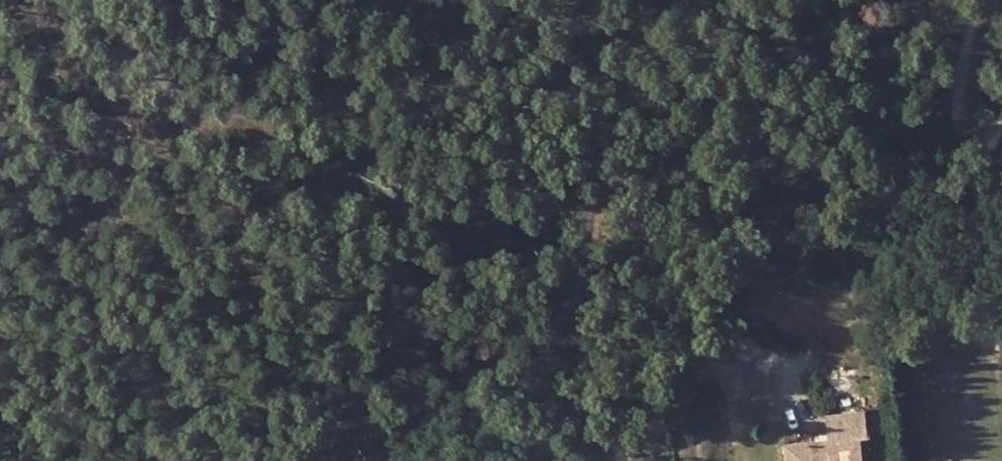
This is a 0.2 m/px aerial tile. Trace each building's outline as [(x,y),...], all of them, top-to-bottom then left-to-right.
[(860,435),(867,434),(864,409),(825,413),(828,437),(829,448),(812,450),(811,439),(784,442),(786,460),(863,460),(860,435)] [(829,448),(828,437),(811,439),(812,450),(829,448)]
